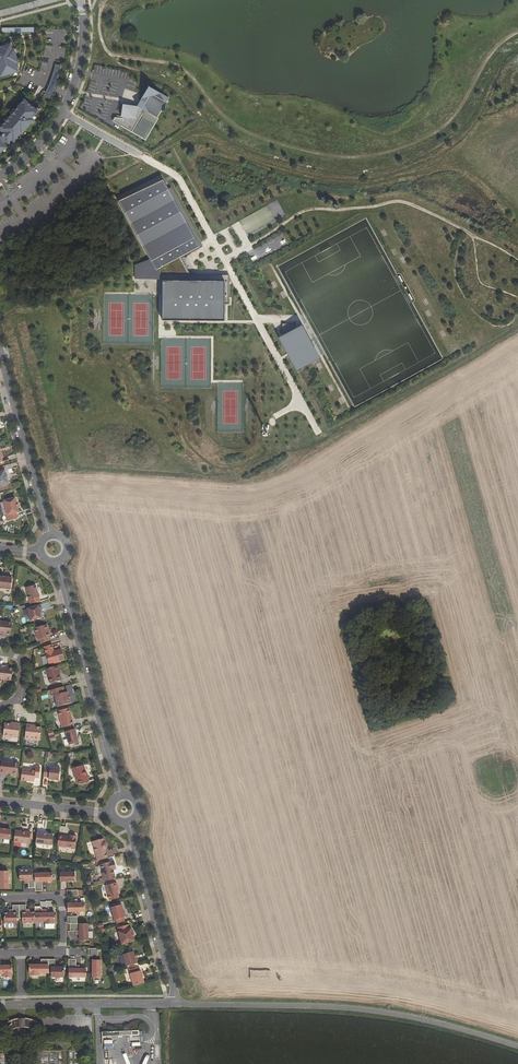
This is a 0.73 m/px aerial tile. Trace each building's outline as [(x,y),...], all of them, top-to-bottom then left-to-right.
[(3,77),(23,72),(20,63),(22,62),(18,48),(15,48),(14,43),(1,46),(0,40),(0,65),(3,77)] [(56,85),(61,66),(55,64),(50,83),(44,96),(50,98),(56,85)] [(168,98),(149,86),(141,100),(137,106),(123,104),(120,118),(115,117),(113,121),(146,140),(158,118),(157,118),(161,110),(165,111),(166,102),(168,98)] [(39,120),(37,117),(43,110),(28,98),(0,129),(0,155),(11,148),(8,144),(11,142),(12,143),(15,140),(18,142),(39,120)] [(117,199),(151,262),(136,264),(136,278),(157,278),(157,318),(224,320),(224,304),(229,304),(229,275),(190,275),(189,274),(190,274),(181,258),(203,246),(171,187),(168,188),(161,176),(117,199)] [(282,336),(281,336),(299,368),(313,361),(296,329),(296,324),(282,324),(282,336)] [(299,368),(281,336),(280,337),(298,369),(299,368)] [(8,483),(4,470),(0,471),(0,486),(8,483)] [(19,512),(15,498),(3,501),(7,515),(6,515),(8,521),(17,518),(16,513),(19,512)] [(11,588),(12,578),(0,576),(0,587),(11,588)] [(39,597),(36,585),(26,588),(29,600),(39,597)] [(28,609),(31,621),(42,618),(41,613),(42,613),(41,610),(42,610),(41,605),(28,609)] [(2,621),(1,635),(5,636),(5,634),(11,634),(12,623),(2,621)] [(40,639),(41,643),(49,641),(48,637),(50,637),(48,630),(47,625),(35,628),(38,640),(40,639)] [(49,664),(65,660),(62,649),(54,651),(52,645),(44,647),(49,664)] [(3,665),(2,679),(11,680),(13,668),(7,668),(7,666),(3,665)] [(57,666),(46,669),(50,683),(61,680),(59,673),(57,666)] [(64,687),(50,690),(52,696),(55,695),(58,707),(71,703),(68,692),(65,692),(64,687)] [(69,708),(58,710),(62,727),(73,724),(69,708)] [(5,723),(3,736),(18,738),(20,723),(15,723),(14,724),(5,723)] [(25,739),(40,740),(42,727),(32,726),(32,725),(27,724),(25,739)] [(75,729),(66,731),(69,745),(79,742),(75,729)] [(0,770),(0,773),(4,774),(4,773),(7,773),(17,774),(19,762),(1,760),(0,770)] [(84,765),(73,768),(76,780),(79,779),(80,784),(89,782),(87,775),(84,765)] [(22,769),(21,780),(34,782),(35,778),(39,778),(40,767),(36,766),(35,770),(22,769)] [(44,768),(43,777),(49,777),(48,779),(59,780),(60,768),(50,767),(50,769),(44,768)] [(0,828),(0,839),(10,840),(11,830),(0,828)] [(15,830),(14,842),(29,844),(30,832),(15,830)] [(37,833),(35,844),(52,845),(53,835),(37,833)] [(58,835),(57,846),(75,848),(76,836),(74,834),(72,834),(71,835),(70,835),(70,837),(58,835)] [(92,842),(97,861),(108,858),(105,849),(106,849),(107,847),(106,844),(104,843),(103,839),(92,842)] [(100,865),(104,882),(116,879),(113,870),(112,867),(116,866),(114,861),(100,865)] [(28,888),(35,888),(35,874),(32,874),(32,870),(19,870),(19,881),(28,880),(28,888)] [(8,889),(8,871),(0,871),(0,889),(8,889)] [(35,876),(35,891),(43,891),(42,882),(53,882),(52,871),(39,872),(39,876),(35,876)] [(60,873),(60,882),(75,881),(75,872),(60,873)] [(105,886),(109,900),(118,898),(115,888),(116,887),(115,883),(105,886)] [(67,903),(67,912),(85,912),(85,903),(67,903)] [(13,913),(4,913),(4,923),(4,928),(9,928),(9,927),(13,927),(13,923),(17,923),(17,919),(20,919),(19,905),(13,905),(13,913)] [(19,905),(20,919),(22,919),(22,923),(35,923),(35,922),(35,912),(25,913),(25,905),(19,905)] [(116,920),(117,924),(125,921),(124,917),(126,917),(125,913),(124,913),(122,905),(111,907),(114,920),(116,920)] [(35,912),(35,922),(45,922),(45,924),(54,924),(54,922),(55,922),(55,913),(42,913),(42,908),(35,908),(35,912)] [(77,924),(70,924),(70,931),(79,931),(80,941),(88,941),(88,923),(77,924)] [(129,925),(117,928),(122,945),(135,941),(134,937),(133,933),(131,928),(130,929),(129,925)] [(123,954),(126,966),(139,963),(137,958),(135,959),(135,956),(133,952),(123,954)] [(76,959),(69,959),(69,977),(86,977),(86,973),(86,969),(76,969),(76,959)] [(101,960),(92,960),(92,973),(92,978),(101,978),(101,960)] [(0,961),(0,975),(3,975),(3,977),(12,976),(12,974),(13,974),(13,966),(0,966),(0,961)] [(49,976),(49,978),(67,978),(67,969),(58,969),(58,962),(49,962),(49,965),(49,976)] [(49,976),(49,965),(30,965),(30,976),(41,977),(41,975),(49,976)] [(129,970),(133,986),(144,983),(141,971),(139,971),(138,967),(129,970)] [(7,1029),(24,1028),(23,1019),(7,1020),(7,1029)]
